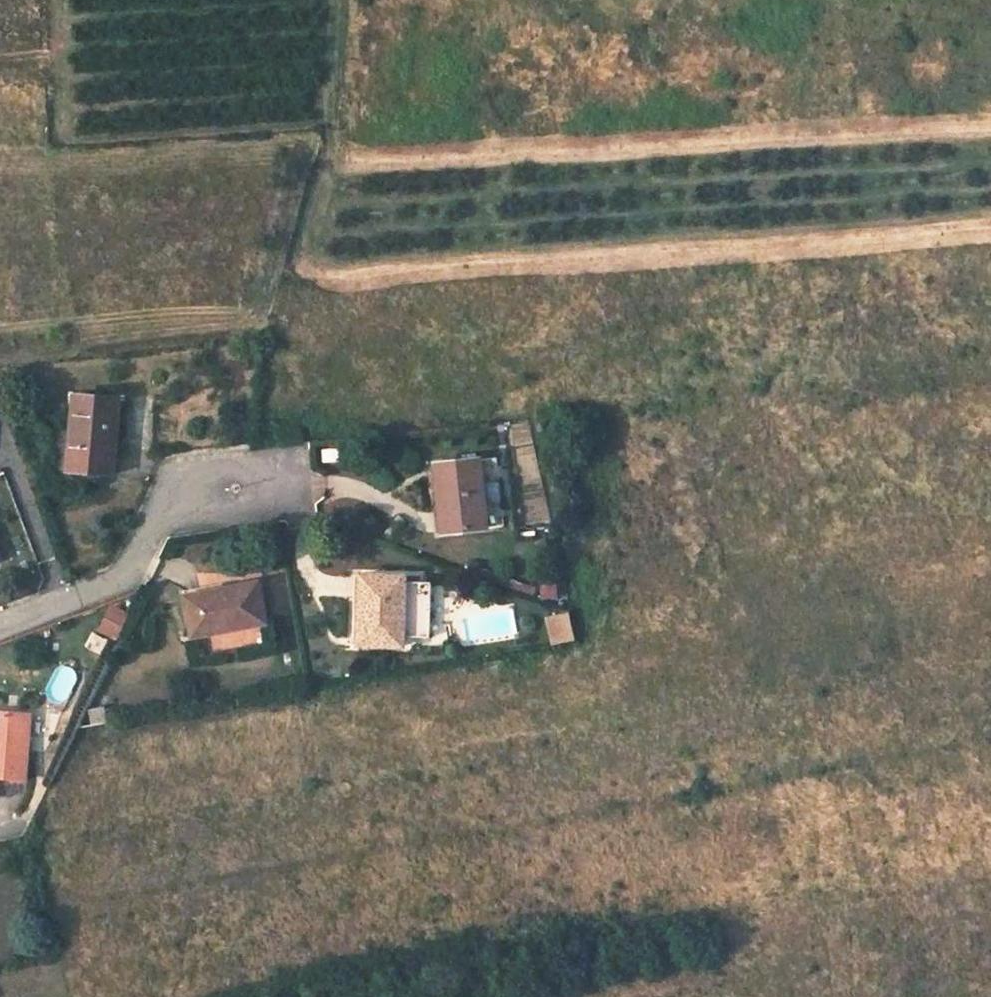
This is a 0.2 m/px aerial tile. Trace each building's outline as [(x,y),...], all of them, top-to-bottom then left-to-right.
[(112,474),(120,399),(74,395),(68,444),(78,445),(75,470),(112,474)] [(481,460),(437,464),(441,505),(444,504),(447,532),(489,527),(481,460)] [(405,575),(367,574),(366,612),(361,611),(360,644),(403,645),(404,636),(430,636),(431,581),(405,581),(405,575)] [(259,582),(184,596),(191,637),(266,623),(259,582)] [(570,610),(549,615),(555,641),(576,636),(570,610)] [(102,710),(90,712),(92,720),(104,718),(102,710)] [(29,744),(32,714),(0,712),(0,776),(26,778),(29,744)]
